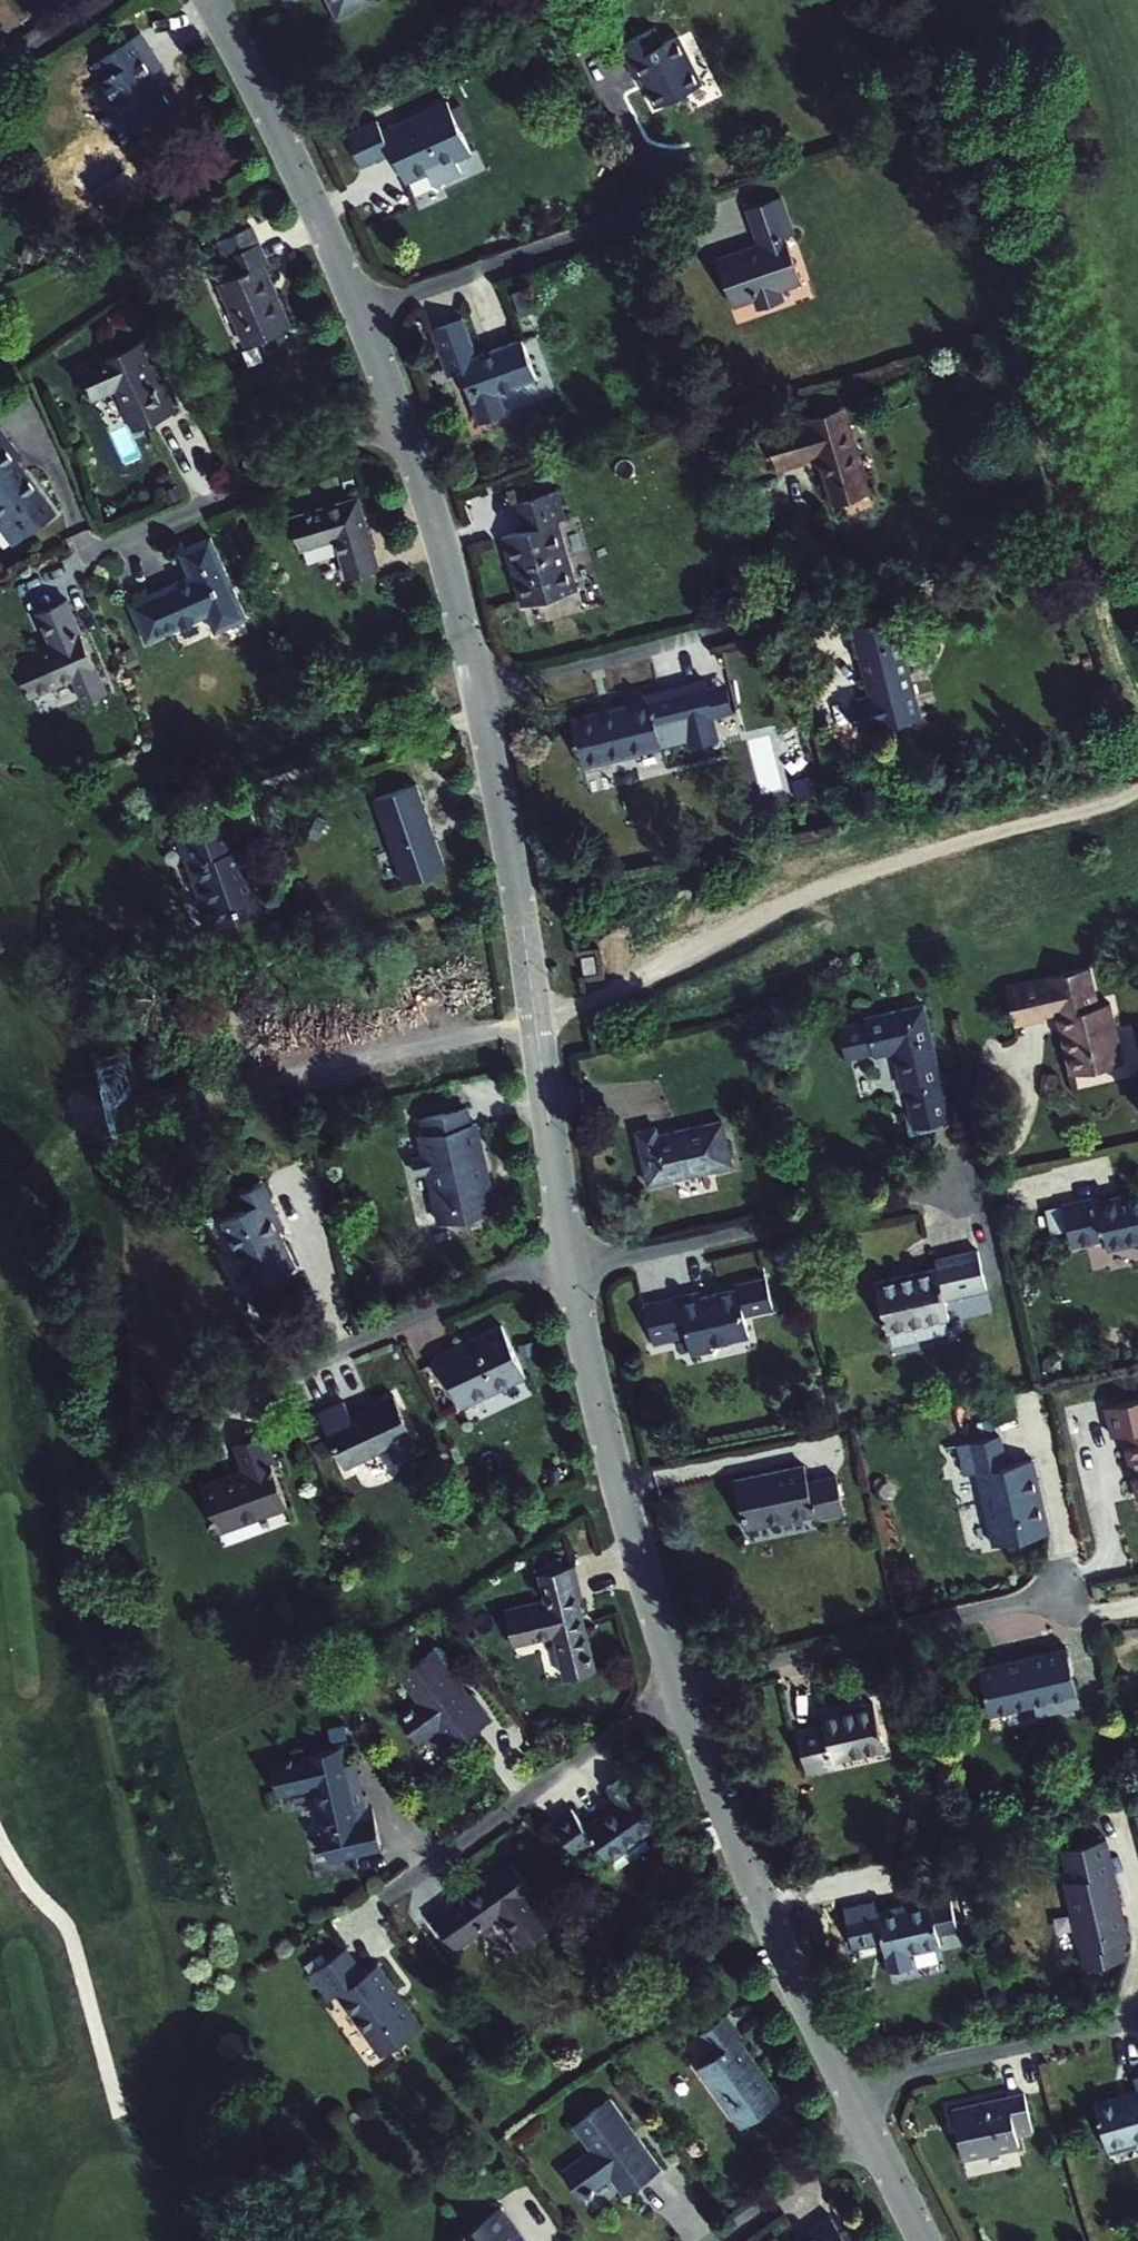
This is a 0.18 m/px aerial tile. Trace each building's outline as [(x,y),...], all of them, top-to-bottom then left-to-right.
[(370,0),(324,0),(336,25),(373,6),(370,0)] [(641,77),(657,109),(702,85),(678,37),(662,45),(654,29),(621,45),(637,78),(641,77)] [(140,41),(91,72),(133,138),(173,113),(152,81),(162,75),(140,41)] [(392,153),(405,184),(427,174),(432,185),(460,173),(455,162),(471,155),(448,102),(382,132),(377,122),(347,135),(361,167),(392,153)] [(733,308),(753,301),(757,312),(782,303),(779,292),(800,285),(784,238),(791,235),(778,198),(747,209),(759,246),(717,261),(733,308)] [(245,347),(291,327),(263,265),(268,262),(251,228),(218,243),(226,259),(228,258),(236,275),(217,284),(245,347)] [(465,317),(434,328),(450,376),(463,372),(481,424),(507,415),(499,394),(538,381),(524,342),(478,357),(465,317)] [(138,345),(106,359),(104,356),(75,369),(90,400),(113,391),(131,433),(149,424),(177,412),(164,382),(156,385),(138,345)] [(802,460),(816,456),(822,454),(836,503),(864,494),(852,453),(856,451),(844,408),(805,419),(806,425),(766,436),(777,472),(803,464),(802,460)] [(0,429),(0,529),(12,544),(55,513),(16,460),(20,457),(0,429)] [(868,492),(856,451),(852,453),(864,494),(868,492)] [(822,454),(816,456),(831,504),(836,503),(822,454)] [(577,592),(558,522),(566,520),(559,492),(520,502),(528,531),(504,537),(524,607),(577,592)] [(378,570),(358,499),(289,519),(299,551),(335,540),(346,580),(378,570)] [(176,582),(128,604),(144,642),(206,615),(214,633),(245,619),(209,538),(178,552),(189,577),(176,582)] [(83,702),(106,693),(66,600),(37,613),(51,644),(13,661),(29,697),(72,677),(83,702)] [(855,698),(864,732),(925,716),(899,614),(855,625),(873,694),(855,698)] [(693,722),(684,686),(631,699),(632,703),(575,717),(588,765),(664,745),(660,731),(693,722)] [(448,867),(419,784),(378,797),(406,882),(448,867)] [(200,830),(180,837),(197,884),(204,882),(219,926),(264,911),(241,846),(239,847),(230,820),(200,830)] [(196,821),(177,827),(180,837),(200,830),(196,821)] [(1091,963),(1086,964),(1096,1002),(1101,1001),(1091,963)] [(1067,1026),(1077,1071),(1128,1058),(1114,998),(1101,1001),(1096,1002),(1086,964),(1049,973),(1050,979),(1013,988),(1020,1021),(1048,1014),(1048,1012),(1067,1008),(1071,1025),(1067,1026)] [(1050,979),(1049,973),(1012,982),(1013,988),(1050,979)] [(955,1113),(929,999),(873,1012),(873,1016),(847,1021),(848,1026),(845,1030),(848,1044),(853,1048),(854,1051),(880,1046),(881,1049),(901,1044),(909,1082),(911,1082),(920,1121),(955,1113)] [(439,1216),(498,1203),(479,1116),(473,1117),(469,1102),(423,1112),(426,1128),(421,1129),(425,1149),(414,1151),(418,1167),(428,1165),(439,1216)] [(729,1118),(679,1130),(664,1133),(662,1124),(643,1128),(655,1179),(739,1161),(729,1118)] [(265,1177),(240,1188),(247,1204),(223,1215),(252,1280),(248,1281),(261,1311),(287,1299),(274,1270),(278,1269),(296,1260),(281,1226),(285,1223),(271,1192),(265,1177)] [(1068,1200),(1078,1242),(1113,1234),(1115,1243),(1137,1237),(1137,1189),(1103,1197),(1102,1192),(1068,1200)] [(892,1327),(953,1314),(949,1295),(992,1284),(983,1245),(939,1255),(941,1264),(881,1278),(892,1327)] [(290,1298),(278,1269),(274,1270),(287,1299),(290,1298)] [(778,1302),(772,1273),(742,1280),(743,1284),(706,1293),(704,1288),(666,1296),(675,1335),(693,1332),(697,1350),(718,1345),(716,1340),(754,1332),(749,1309),(778,1302)] [(440,1353),(433,1356),(445,1380),(450,1377),(462,1402),(528,1371),(503,1320),(439,1351),(440,1353)] [(421,1444),(395,1390),(352,1410),(345,1394),(320,1407),(346,1463),(390,1441),(397,1456),(421,1444)] [(1128,1454),(1134,1453),(1136,1464),(1130,1465),(1137,1495),(1137,1399),(1106,1407),(1112,1435),(1122,1432),(1128,1454)] [(245,1464),(203,1480),(220,1526),(288,1500),(271,1456),(275,1455),(264,1428),(235,1439),(245,1464)] [(1006,1464),(1000,1434),(960,1443),(966,1473),(978,1471),(995,1543),(1048,1531),(1032,1458),(1006,1464)] [(1134,1453),(1128,1454),(1130,1465),(1136,1464),(1134,1453)] [(804,1463),(734,1478),(745,1528),(815,1513),(816,1516),(844,1510),(836,1475),(808,1481),(804,1463)] [(546,1596),(506,1605),(513,1639),(554,1630),(563,1673),(595,1665),(577,1593),(580,1592),(573,1561),(540,1568),(546,1596)] [(457,1674),(434,1642),(397,1669),(411,1689),(413,1687),(421,1698),(400,1713),(417,1736),(435,1723),(450,1744),(467,1731),(491,1715),(472,1688),(463,1694),(451,1679),(457,1674)] [(1067,1648),(979,1668),(990,1714),(1034,1703),(1037,1714),(1079,1704),(1067,1648)] [(884,1747),(873,1701),(851,1706),(852,1711),(823,1717),(825,1724),(797,1731),(806,1771),(834,1765),(832,1759),(884,1747)] [(822,1713),(823,1717),(852,1711),(851,1706),(822,1713)] [(344,1761),(340,1743),(270,1758),(277,1791),(316,1783),(324,1824),(322,1824),(329,1856),(382,1845),(373,1803),(366,1805),(363,1805),(360,1792),(363,1791),(359,1770),(355,1771),(353,1759),(344,1761)] [(660,1819),(624,1768),(607,1781),(618,1797),(586,1820),(573,1803),(554,1817),(577,1850),(596,1837),(609,1855),(660,1819)] [(1080,1951),(1083,1967),(1126,1957),(1122,1940),(1128,1938),(1124,1918),(1118,1920),(1116,1912),(1122,1911),(1106,1841),(1065,1850),(1072,1884),(1068,1884),(1076,1921),(1078,1921),(1084,1950),(1080,1951)] [(520,1942),(552,1919),(543,1905),(538,1909),(524,1889),(533,1883),(515,1858),(487,1878),(484,1874),(432,1912),(455,1944),(480,1927),(477,1923),(498,1907),(513,1928),(511,1930),(520,1942)] [(954,1918),(948,1889),(921,1896),(923,1903),(874,1915),(871,1902),(843,1909),(853,1948),(881,1941),(888,1969),(914,1963),(911,1953),(940,1945),(935,1922),(954,1918)] [(346,1942),(310,1968),(329,1995),(338,1988),(382,2049),(422,2021),(377,1958),(364,1968),(346,1942)] [(742,2037),(725,2014),(699,2033),(714,2055),(698,2066),(741,2126),(781,2098),(739,2039),(742,2037)] [(1094,2102),(1108,2149),(1137,2141),(1137,2090),(1094,2102)] [(1025,2093),(952,2109),(963,2158),(1018,2147),(1015,2134),(1033,2130),(1025,2093)] [(623,2195),(661,2168),(641,2141),(635,2145),(628,2134),(634,2130),(611,2097),(573,2125),(592,2152),(563,2172),(580,2196),(609,2176),(623,2195)] [(499,2207),(451,2240),(524,2240),(499,2207)] [(830,2214),(797,2237),(799,2240),(849,2240),(830,2214)]
